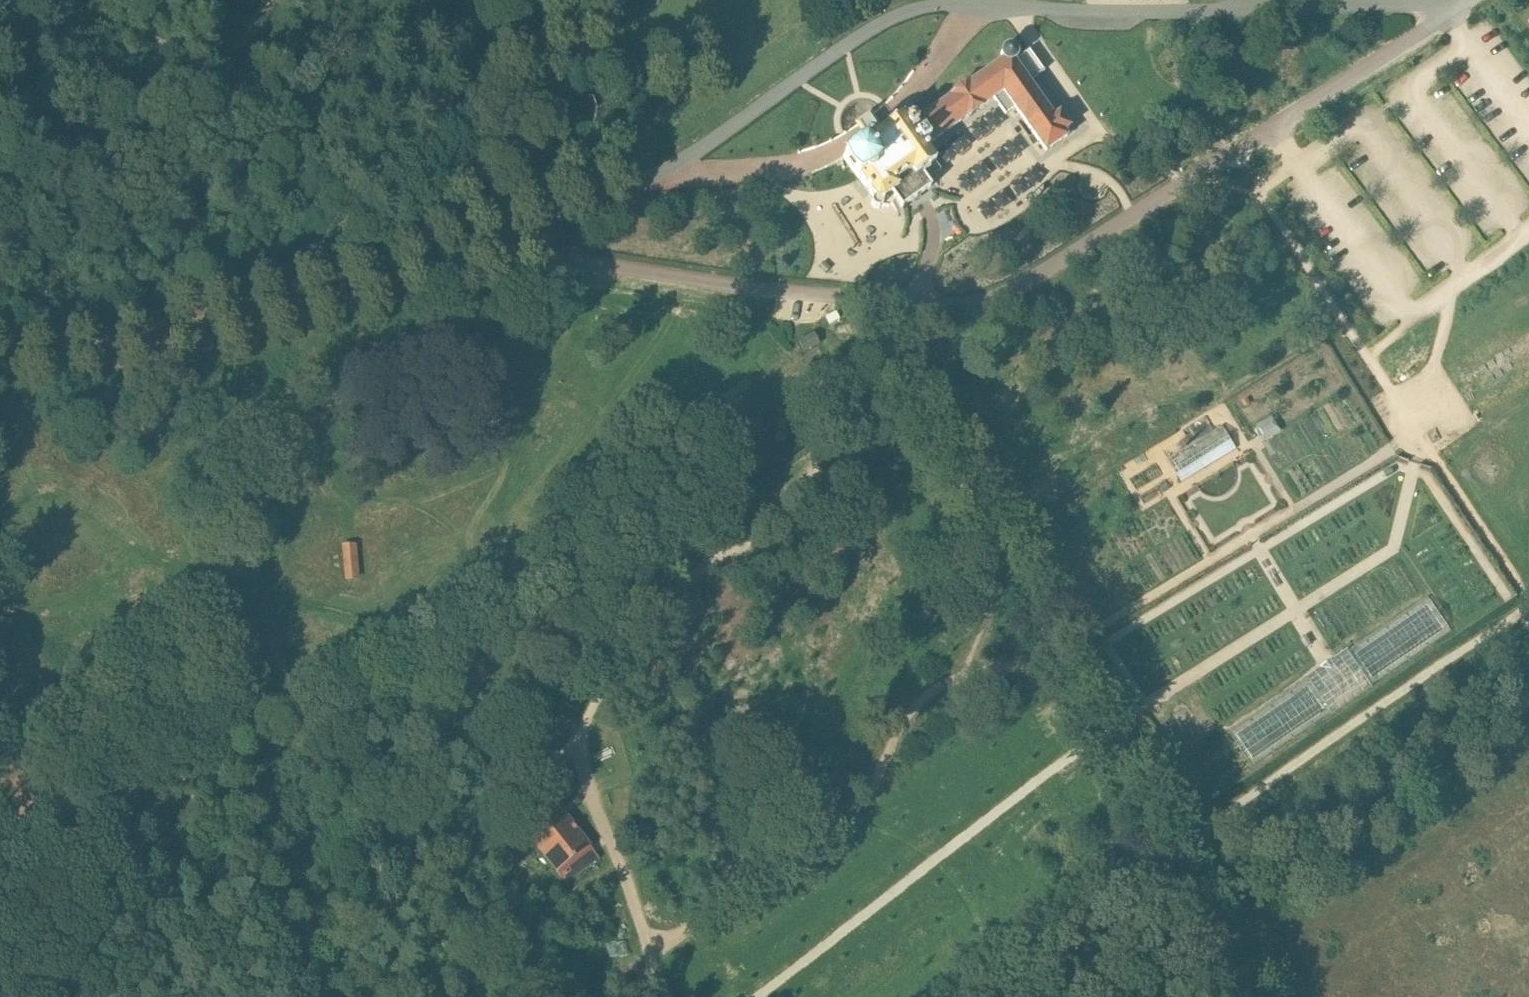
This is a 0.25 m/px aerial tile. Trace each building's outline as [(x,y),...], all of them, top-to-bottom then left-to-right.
[(1002,59),(917,119),(914,117),(910,117),(907,119),(907,120),(903,115),(880,132),(879,130),(867,139),(868,140),(866,141),(865,141),(843,156),(844,156),(859,178),(860,178),(873,197),(872,204),(874,207),(879,208),(883,206),(889,207),(892,204),(898,213),(898,215),(905,215),(905,210),(912,220),(940,199),(925,176),(936,169),(932,164),(936,161),(925,145),(996,97),(1007,113),(1016,107),(1046,151),(1051,147),(1068,136),(1064,130),(1070,126),(1060,112),(1054,116),(1029,81),(1045,70),(1030,49),(1018,57),(1019,53),(1017,49),(1015,46),(1010,45),(1005,46),(1002,50),(1001,54),(1002,59)] [(804,350),(819,343),(815,334),(799,341),(804,350)] [(1168,459),(1182,481),(1237,448),(1223,426),(1168,459)] [(342,543),(344,579),(358,578),(356,542),(342,543)] [(552,797),(519,823),(567,885),(600,860),(590,846),(591,846),(552,797)]
